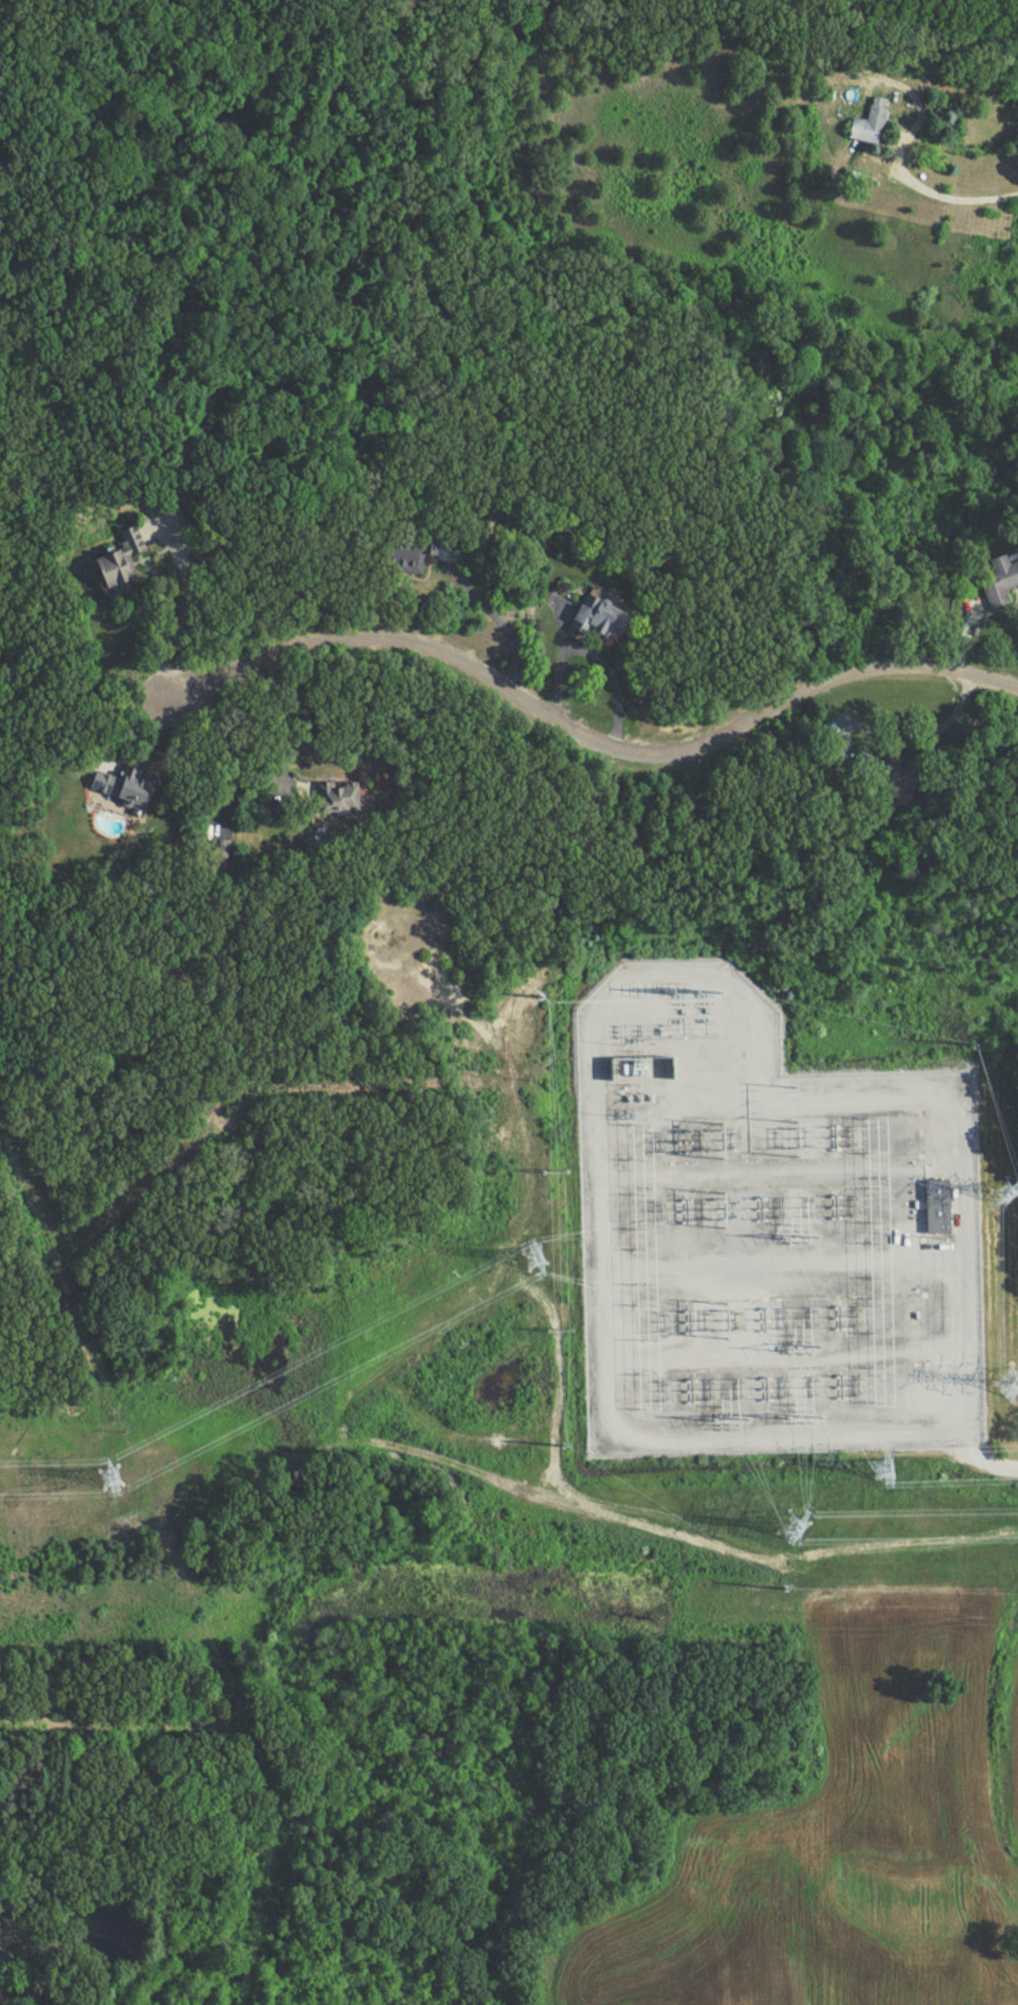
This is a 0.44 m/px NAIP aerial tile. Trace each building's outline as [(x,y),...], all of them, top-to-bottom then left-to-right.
[(849,139),(882,145),(889,99),(872,96),(868,120),(853,118),(849,139)] [(139,583),(133,557),(145,555),(139,528),(121,532),(125,551),(97,557),(105,591),(139,583)] [(391,553),(387,576),(419,580),(423,557),(391,553)] [(1007,590),(1017,587),(1017,560),(1011,562),(1008,554),(991,560),(996,578),(982,582),(991,611),(1011,605),(1007,590)] [(623,644),(636,615),(587,594),(571,630),(588,637),(591,630),(623,644)] [(90,794),(151,807),(157,780),(141,776),(142,769),(123,764),(121,776),(95,771),(90,794)] [(318,782),(318,814),(357,814),(357,782),(318,782)] [(932,1235),(930,1182),(952,1181),(954,1234),(932,1235)]
